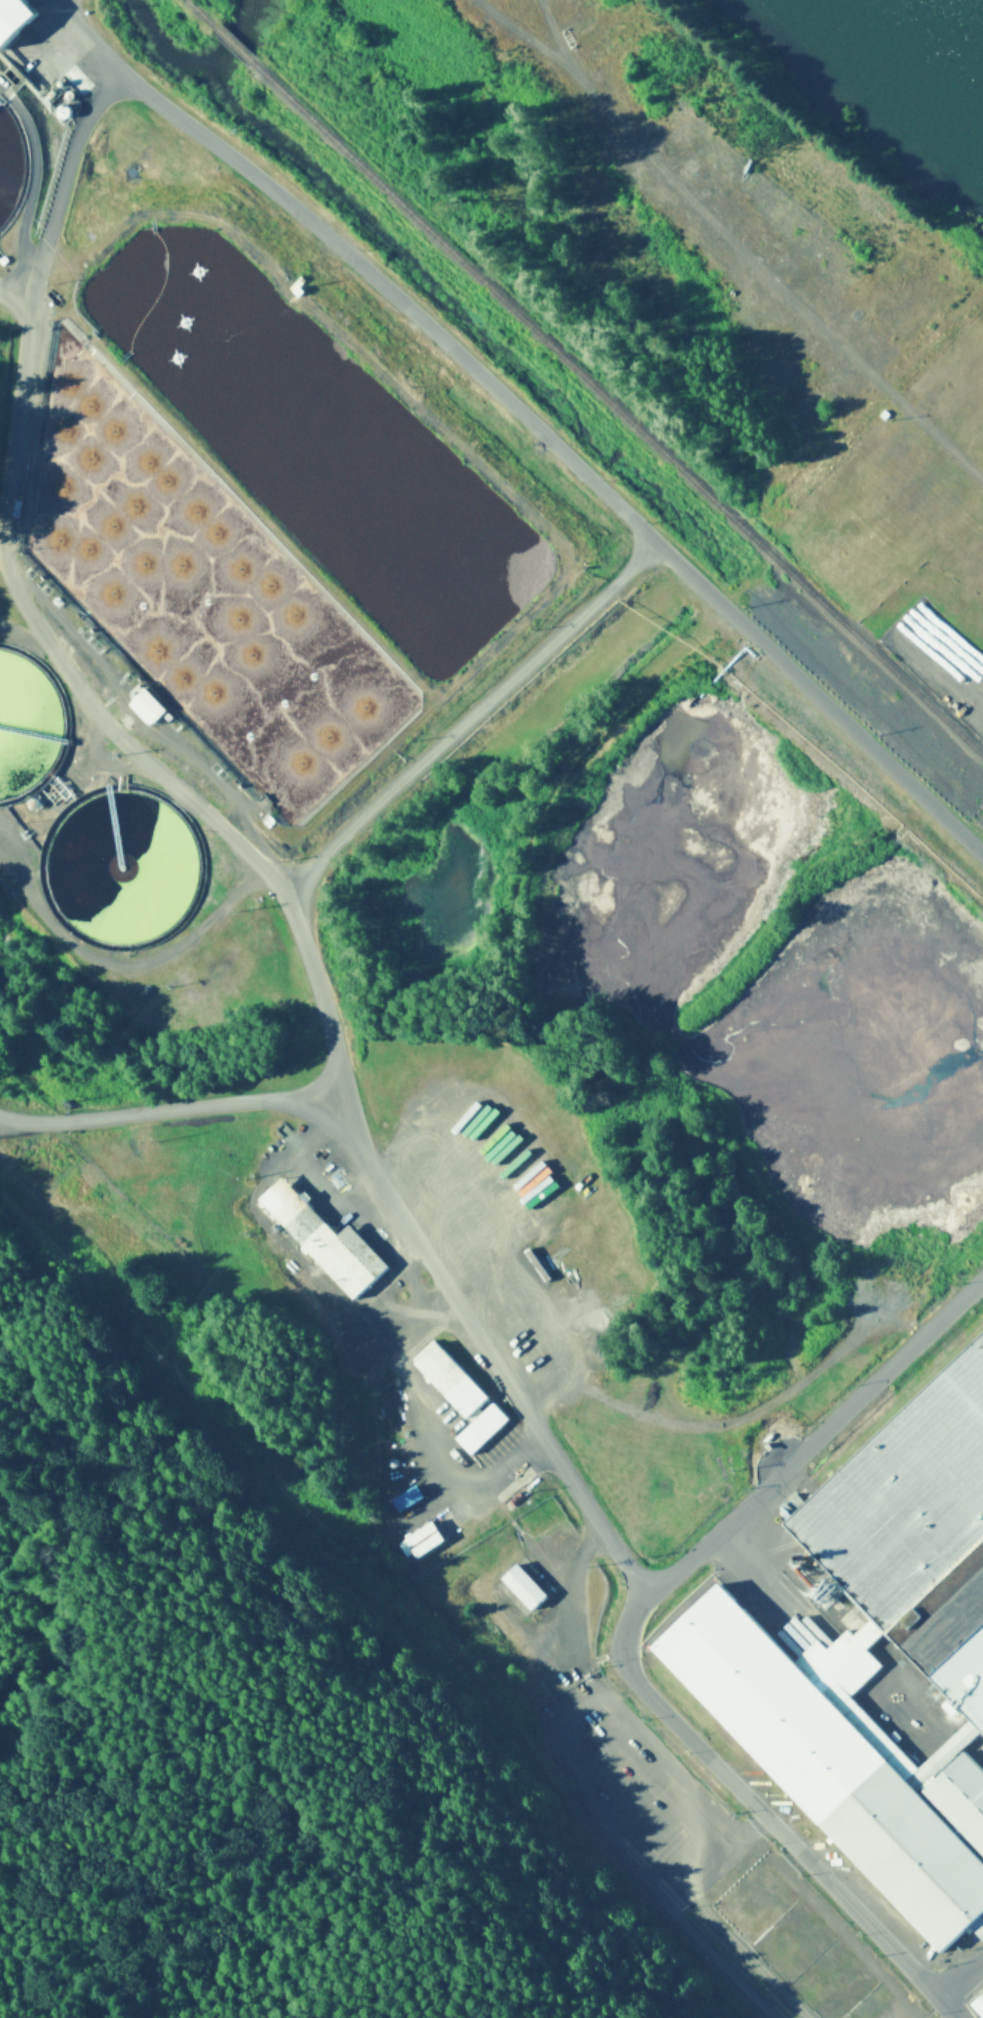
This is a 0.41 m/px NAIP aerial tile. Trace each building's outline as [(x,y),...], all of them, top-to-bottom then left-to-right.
[(5,55),(46,17),(30,0),(0,0),(0,50),(5,55)] [(156,726),(170,712),(147,689),(133,702),(156,726)] [(2,759),(0,767),(0,799),(22,806),(33,768),(2,759)] [(107,810),(146,824),(156,796),(120,784),(119,788),(115,787),(107,810)] [(259,1202),(361,1308),(396,1275),(350,1227),(340,1237),(284,1179),(259,1202)] [(572,1333),(583,1343),(593,1331),(583,1322),(572,1333)] [(455,1440),(472,1458),(511,1421),(435,1341),(412,1362),(472,1425),(455,1440)] [(961,1360),(962,1369),(982,1394),(982,1341),(961,1360)] [(788,1527),(844,1585),(853,1587),(861,1578),(864,1558),(869,1554),(875,1513),(883,1506),(886,1485),(890,1481),(899,1420),(788,1527)] [(405,1539),(416,1560),(446,1545),(435,1524),(405,1539)] [(500,1581),(532,1613),(548,1597),(516,1566),(500,1581)] [(958,1746),(914,1767),(852,1697),(875,1677),(875,1603),(830,1642),(792,1661),(725,1584),(657,1643),(924,1948),(982,1919),(982,1774),(958,1746)] [(970,2007),(980,2017),(982,2017),(982,1995),(970,2007)]
